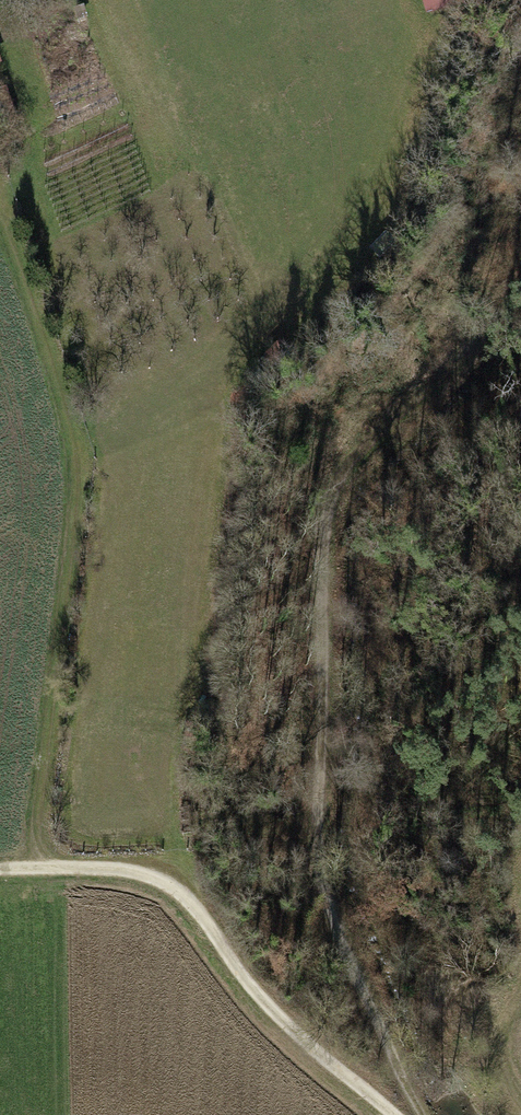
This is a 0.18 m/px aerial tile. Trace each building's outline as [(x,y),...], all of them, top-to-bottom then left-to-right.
[(423,28),(462,16),(457,0),(415,0),(423,28)]
